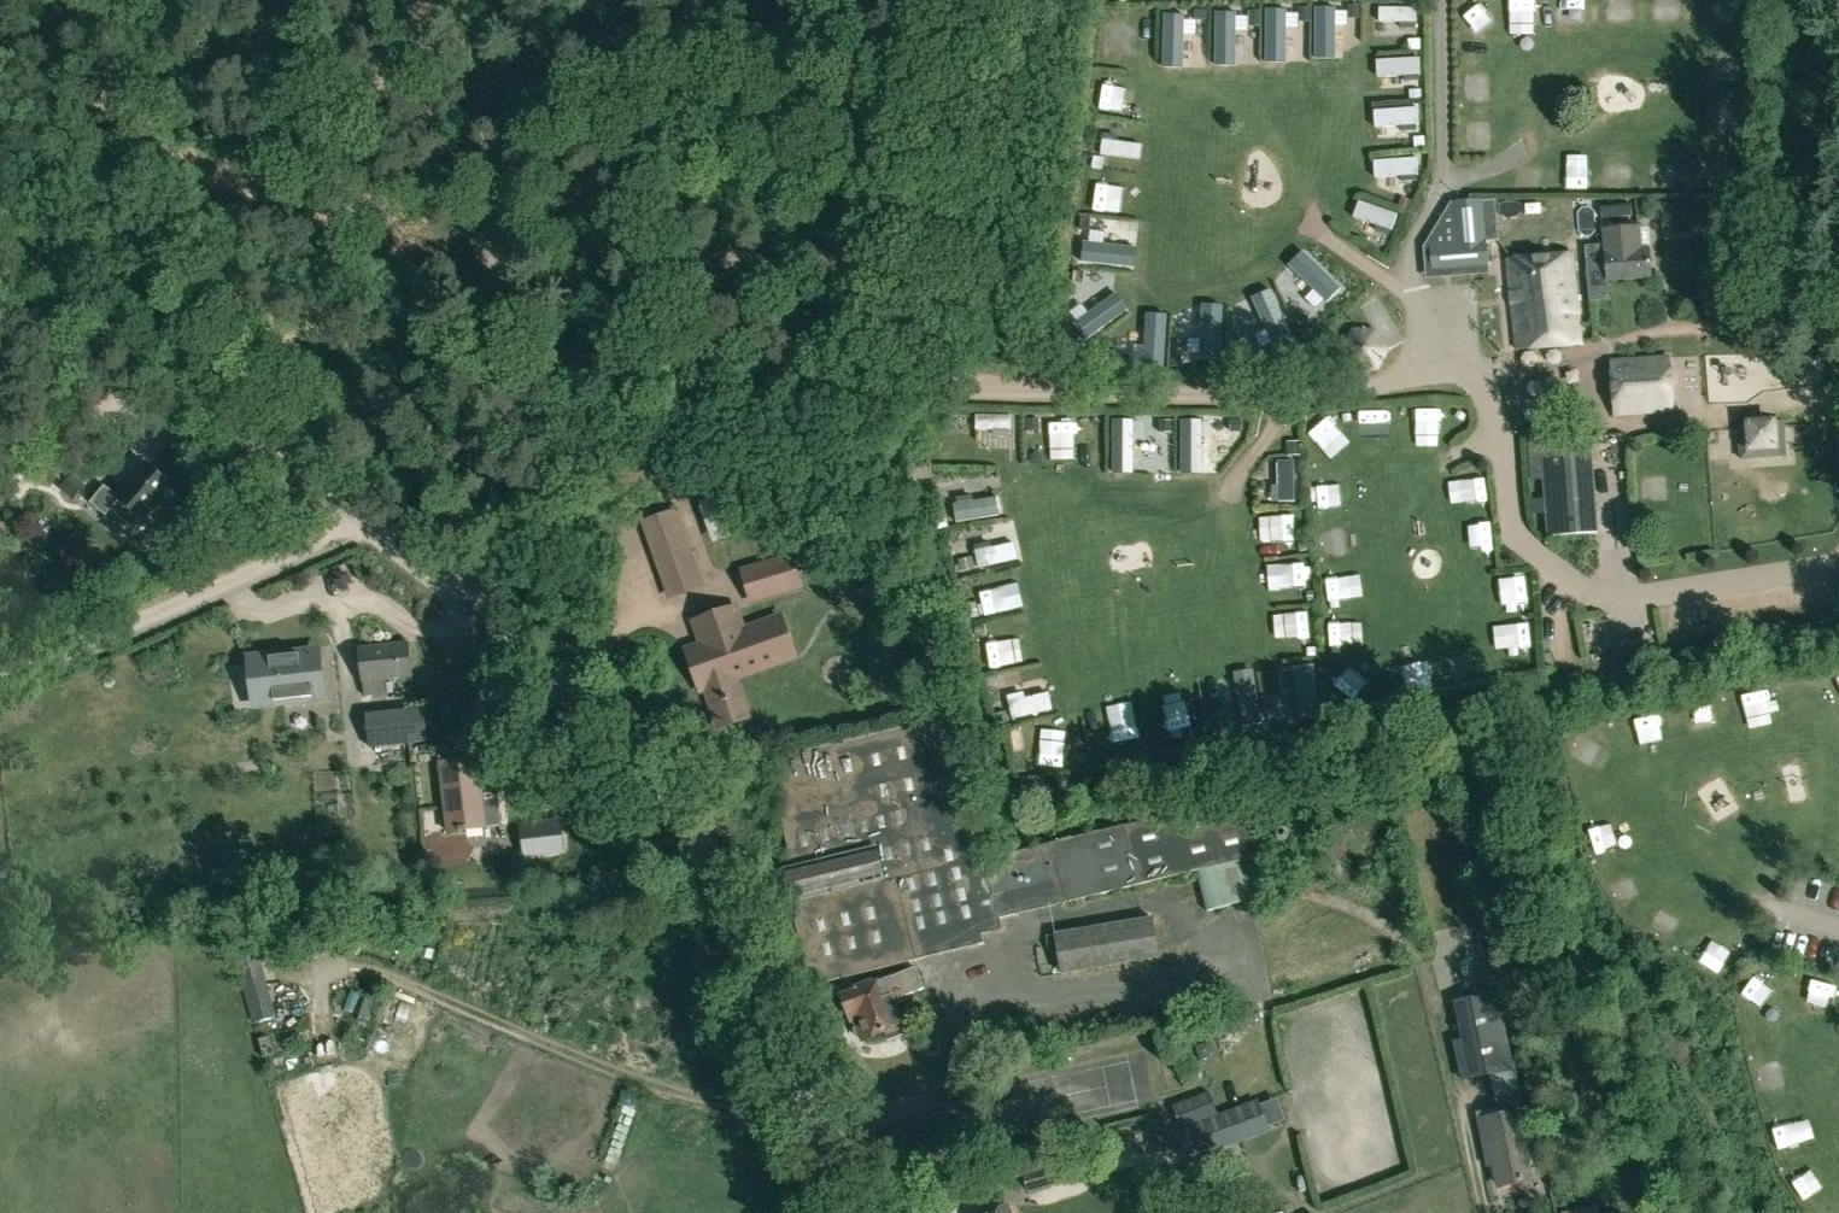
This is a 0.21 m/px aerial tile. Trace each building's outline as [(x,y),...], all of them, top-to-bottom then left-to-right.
[(1512,0),(1512,25),(1532,25),(1532,0),(1512,0)] [(1557,27),(1583,28),(1584,1),(1559,0),(1557,27)] [(1679,29),(1679,3),(1654,2),(1654,28),(1679,29)] [(1358,5),(1348,5),(1348,19),(1358,19),(1358,5)] [(1333,49),(1333,6),(1318,6),(1318,49),(1333,49)] [(1307,8),(1297,8),(1297,22),(1307,22),(1307,8)] [(1381,21),(1415,22),(1415,8),(1381,8),(1381,21)] [(1208,9),(1195,9),(1195,19),(1208,19),(1208,9)] [(1285,9),(1268,9),(1268,62),(1285,62),(1285,9)] [(1234,10),(1216,10),(1216,64),(1234,63),(1234,10)] [(1185,18),(1179,18),(1179,15),(1162,15),(1162,59),(1179,59),(1179,35),(1185,35),(1185,18)] [(1420,39),(1408,39),(1408,50),(1420,50),(1420,39)] [(1420,74),(1419,58),(1377,59),(1377,76),(1420,74)] [(1131,108),(1131,87),(1096,86),(1096,107),(1131,108)] [(1421,89),(1409,90),(1409,100),(1421,100),(1421,89)] [(1419,126),(1418,109),(1376,111),(1376,127),(1419,126)] [(1462,150),(1484,151),(1486,125),(1463,124),(1462,150)] [(1102,134),(1099,156),(1139,161),(1141,145),(1116,142),(1117,136),(1102,134)] [(1104,159),(1093,158),(1091,170),(1102,171),(1104,159)] [(1417,175),(1417,159),(1374,161),(1375,177),(1417,175)] [(1452,246),(1430,248),(1431,273),(1488,268),(1486,243),(1500,242),(1499,228),(1497,200),(1483,201),(1449,204),(1452,246)] [(1710,208),(1699,212),(1703,225),(1715,221),(1710,208)] [(1080,229),(1090,230),(1091,218),(1081,217),(1080,229)] [(1607,282),(1650,279),(1648,249),(1639,250),(1638,229),(1604,231),(1607,282)] [(1083,241),(1081,262),(1133,266),(1135,246),(1083,241)] [(1506,260),(1517,352),(1582,345),(1571,252),(1506,260)] [(1342,295),(1352,281),(1317,256),(1308,270),(1342,295)] [(1584,261),(1587,280),(1605,277),(1602,258),(1584,261)] [(1081,282),(1084,271),(1074,270),(1073,282),(1081,282)] [(1074,319),(1084,335),(1129,306),(1118,290),(1074,319)] [(1309,335),(1321,323),(1291,293),(1280,304),(1309,335)] [(1147,364),(1163,365),(1165,323),(1149,322),(1147,364)] [(1192,368),(1209,368),(1210,325),(1193,325),(1192,368)] [(1349,331),(1342,346),(1341,349),(1341,353),(1341,357),(1348,370),(1351,372),(1355,373),(1371,373),(1374,373),(1377,372),(1379,369),(1387,355),(1388,351),(1387,348),(1378,332),(1376,329),(1372,328),(1355,328),(1352,329),(1349,331)] [(1243,363),(1243,351),(1232,350),(1231,363),(1243,363)] [(1089,363),(1099,363),(1099,351),(1089,351),(1089,363)] [(1674,413),(1670,355),(1609,359),(1613,418),(1674,413)] [(1708,363),(1710,412),(1737,411),(1736,394),(1722,395),(1720,363),(1708,363)] [(1413,397),(1412,445),(1438,445),(1438,397),(1413,397)] [(1380,447),(1379,409),(1358,409),(1360,447),(1380,447)] [(1010,431),(1010,417),(976,416),(976,431),(1010,431)] [(1082,452),(1107,452),(1107,417),(1082,417),(1082,452)] [(1786,456),(1784,420),(1777,421),(1777,417),(1743,419),(1744,423),(1737,424),(1740,459),(1786,456)] [(1324,418),(1307,434),(1327,455),(1344,439),(1324,418)] [(1040,431),(1040,419),(1028,419),(1028,431),(1040,431)] [(1153,419),(1138,419),(1138,463),(1153,463),(1153,419)] [(1159,431),(1171,431),(1171,419),(1159,419),(1159,431)] [(1214,419),(1199,419),(1198,462),(1213,463),(1214,419)] [(1241,432),(1241,419),(1230,419),(1230,432),(1241,432)] [(1073,420),(1047,421),(1048,449),(1074,448),(1073,420)] [(1540,534),(1592,535),(1593,452),(1541,452),(1540,534)] [(1293,506),(1292,465),(1276,465),(1277,506),(1293,506)] [(120,498),(109,510),(135,532),(145,520),(165,497),(163,495),(172,485),(151,467),(142,477),(140,475),(120,498)] [(61,489),(80,508),(93,494),(74,475),(61,489)] [(1463,480),(1462,508),(1486,508),(1486,481),(1463,480)] [(1665,481),(1638,481),(1638,503),(1665,503),(1665,481)] [(1314,485),(1314,511),(1351,510),(1350,484),(1314,485)] [(717,498),(697,504),(712,546),(731,539),(717,498)] [(991,501),(967,504),(967,498),(949,500),(952,520),(992,516),(991,501)] [(681,538),(673,515),(645,525),(654,548),(681,538)] [(1296,517),(1260,519),(1262,545),(1297,543),(1296,517)] [(1468,554),(1492,553),(1491,523),(1466,524),(1468,554)] [(1315,532),(1320,560),(1345,556),(1340,528),(1315,532)] [(699,533),(687,537),(694,566),(707,563),(699,533)] [(681,538),(654,548),(663,575),(691,565),(681,538)] [(742,568),(743,574),(751,602),(800,587),(796,573),(812,569),(804,542),(776,551),(778,558),(742,568)] [(1013,543),(991,547),(990,543),(972,546),(976,568),(1017,560),(1013,543)] [(698,588),(691,565),(663,575),(671,598),(698,588)] [(1307,567),(1270,569),(1271,591),(1308,590),(1307,567)] [(1358,601),(1357,578),(1324,579),(1325,602),(1358,601)] [(1524,578),(1501,579),(1502,605),(1525,604),(1524,578)] [(978,591),(984,618),(1021,610),(1015,583),(978,591)] [(795,661),(789,644),(780,618),(741,631),(734,611),(707,621),(718,653),(696,661),(719,728),(747,719),(734,682),(795,661)] [(1309,617),(1283,620),(1285,645),(1312,642),(1309,617)] [(1348,646),(1348,621),(1329,621),(1329,647),(1348,646)] [(1604,623),(1585,624),(1587,654),(1605,653),(1604,623)] [(1492,649),(1528,647),(1527,624),(1491,625),(1492,649)] [(1009,665),(1005,643),(986,646),(989,669),(1009,665)] [(412,677),(408,644),(360,650),(364,683),(365,683),(367,696),(385,693),(384,681),(412,677)] [(315,650),(249,657),(254,705),(320,698),(315,650)] [(1300,719),(1319,716),(1313,665),(1294,667),(1300,719)] [(1234,672),(1241,726),(1261,723),(1254,670),(1234,672)] [(1834,705),(1838,703),(1838,674),(1824,681),(1834,705)] [(1046,693),(1024,698),(1023,693),(1005,697),(1009,719),(1049,710),(1046,693)] [(1117,701),(1126,742),(1141,738),(1131,698),(1117,701)] [(1690,727),(1715,719),(1709,698),(1683,706),(1690,727)] [(1163,714),(1169,739),(1192,734),(1187,709),(1163,714)] [(367,717),(369,746),(427,741),(425,712),(367,717)] [(1629,718),(1636,743),(1658,737),(1651,712),(1629,718)] [(999,920),(1109,894),(1196,873),(1206,912),(1273,896),(1264,856),(1249,797),(1109,830),(985,860),(951,717),(765,762),(791,870),(785,872),(797,923),(793,924),(808,987),(915,961),(984,944),(981,935),(1002,930),(999,920)] [(1062,764),(1058,731),(1032,734),(1036,767),(1062,764)] [(497,788),(469,791),(465,761),(440,764),(448,832),(501,826),(497,788)] [(1592,855),(1615,849),(1608,822),(1584,828),(1592,855)] [(532,843),(534,860),(574,856),(572,830),(531,833),(532,843)] [(1556,901),(1541,903),(1544,924),(1558,922),(1556,901)] [(1152,918),(1053,935),(1060,976),(1159,960),(1152,918)] [(276,1017),(261,961),(299,957),(295,927),(233,933),(236,964),(237,964),(253,1023),(276,1017)] [(1694,963),(1714,972),(1725,948),(1705,939),(1694,963)] [(886,1032),(889,1040),(904,1034),(901,1025),(903,1025),(896,1006),(903,1003),(901,998),(924,990),(917,970),(842,997),(852,1023),(854,1022),(861,1041),(886,1032)] [(1736,997),(1759,1009),(1771,987),(1749,975),(1736,997)] [(1804,1005),(1831,1008),(1834,984),(1807,981),(1804,1005)] [(1514,1070),(1494,992),(1442,1005),(1462,1083),(1514,1070)] [(1776,1064),(1748,1073),(1756,1098),(1784,1089),(1776,1064)] [(1182,1128),(1218,1115),(1209,1092),(1174,1105),(1182,1128)] [(1174,1132),(1186,1162),(1268,1131),(1256,1100),(1218,1115),(1182,1128),(1174,1132)] [(1485,1168),(1494,1166),(1498,1185),(1532,1178),(1518,1113),(1476,1122),(1485,1168)] [(1776,1157),(1800,1149),(1791,1122),(1767,1130),(1776,1157)] [(1041,1146),(1016,1152),(1027,1194),(1083,1179),(1077,1156),(1047,1164),(1041,1146)] [(997,1181),(1020,1173),(1014,1155),(991,1163),(997,1181)] [(1808,1170),(1787,1185),(1804,1209),(1825,1194),(1808,1170)] [(1597,1204),(1561,1212),(1600,1212),(1597,1204)]
